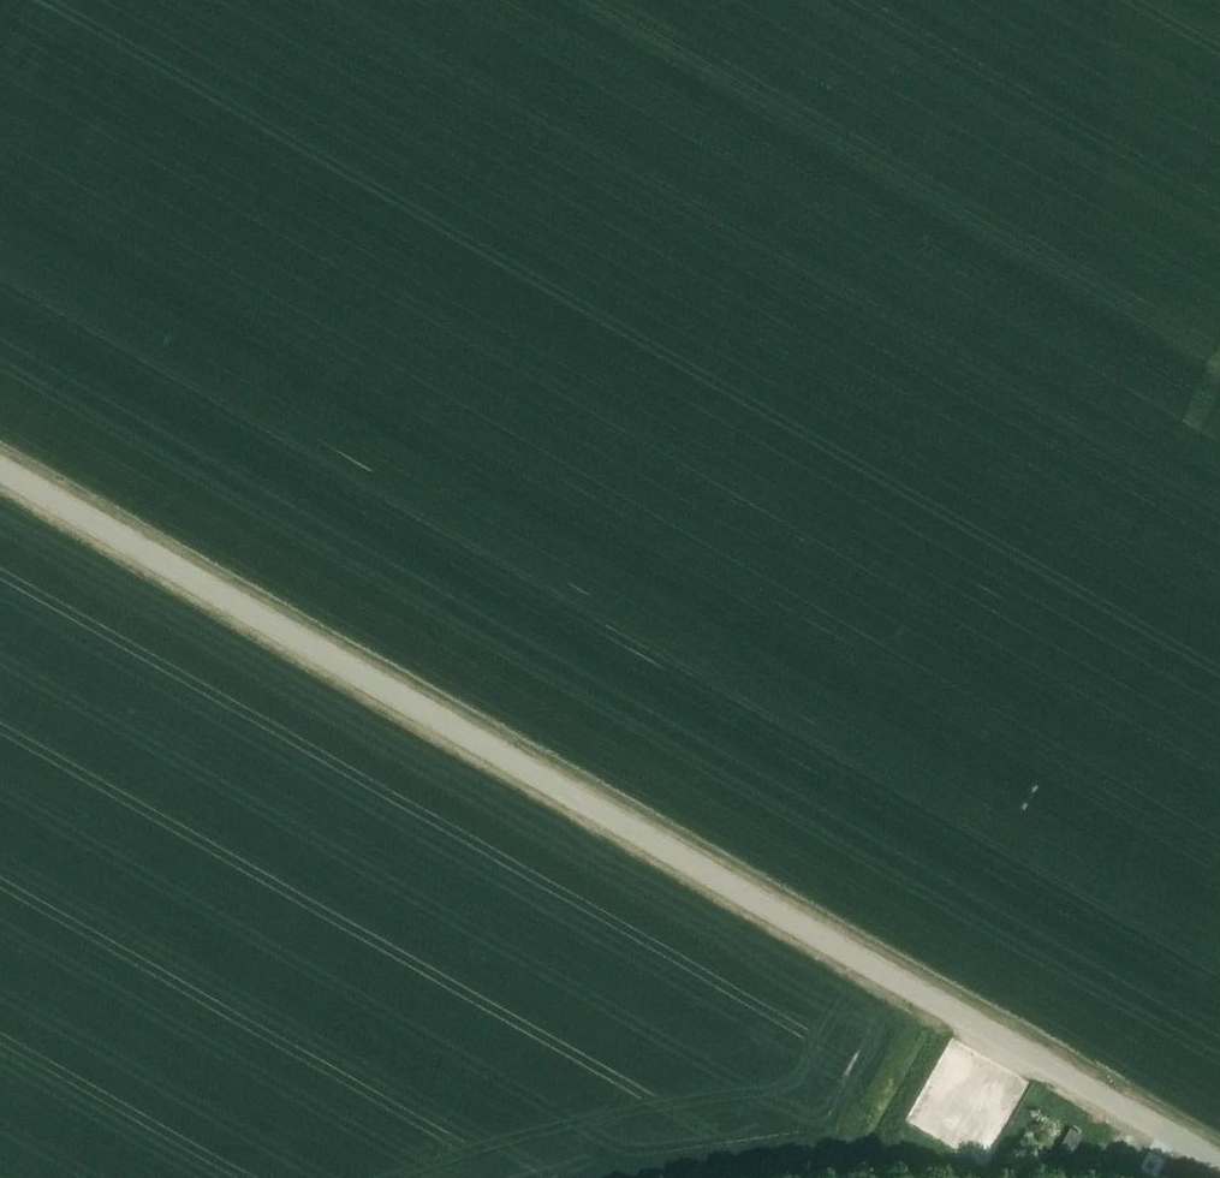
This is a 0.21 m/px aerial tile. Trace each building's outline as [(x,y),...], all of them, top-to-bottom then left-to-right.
[(1070,1128),(1060,1147),(1072,1154),(1083,1135),(1070,1128)]
